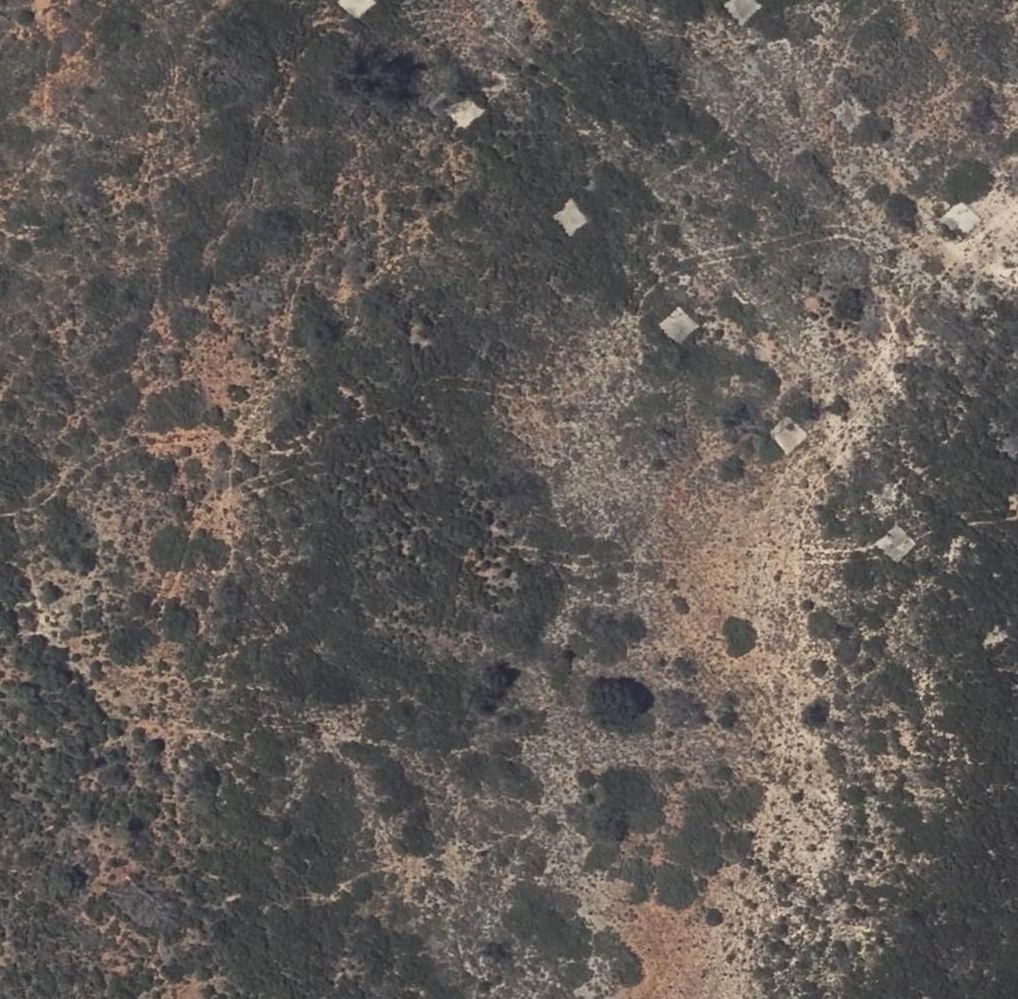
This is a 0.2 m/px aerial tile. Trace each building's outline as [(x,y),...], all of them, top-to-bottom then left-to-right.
[(679,344),(702,326),(685,304),(662,322),(679,344)]
